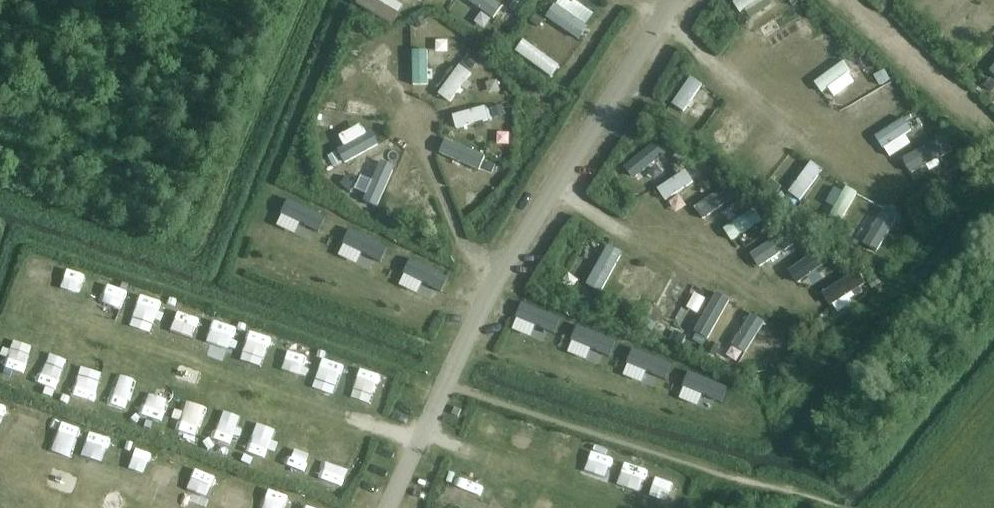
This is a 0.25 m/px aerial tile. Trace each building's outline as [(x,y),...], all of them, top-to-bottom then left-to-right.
[(391,23),(400,9),(387,0),(358,0),(391,23)] [(492,20),(502,5),(495,0),(464,0),(492,20)] [(579,35),(588,24),(557,0),(556,0),(547,11),(579,35)] [(742,12),(760,0),(734,0),(742,12)] [(517,47),(552,74),(561,62),(526,35),(517,47)] [(411,51),(413,83),(429,82),(428,50),(411,51)] [(845,61),(815,80),(823,92),(853,72),(845,61)] [(463,64),(440,93),(450,100),(472,72),(463,64)] [(703,83),(691,75),(672,103),(683,111),(703,83)] [(485,106),(453,113),(456,126),(488,118),(485,106)] [(384,129),(385,117),(355,114),(353,126),(384,129)] [(907,114),(876,134),(883,146),(915,125),(907,114)] [(464,141),(496,132),(492,118),(460,127),(464,141)] [(336,145),(344,160),(377,143),(369,128),(336,145)] [(945,137),(903,158),(910,172),(952,150),(945,137)] [(488,155),(449,140),(443,154),(483,168),(488,155)] [(626,161),(636,176),(665,156),(655,141),(626,161)] [(381,160),(364,200),(376,205),(394,166),(381,160)] [(786,191),(798,200),(819,170),(807,161),(786,191)] [(693,165),(656,187),(663,199),(700,177),(693,165)] [(395,208),(408,177),(392,170),(379,201),(395,208)] [(829,213),(838,218),(854,189),(846,184),(829,213)] [(727,185),(697,205),(706,218),(736,198),(727,185)] [(320,231),(326,216),(285,197),(278,211),(320,231)] [(757,206),(725,226),(732,237),(764,216),(757,206)] [(884,206),(860,238),(871,246),(895,215),(884,206)] [(794,226),(753,253),(761,265),(802,238),(794,226)] [(389,246),(349,228),(343,241),(382,260),(389,246)] [(608,243),(586,282),(600,290),(623,251),(608,243)] [(828,249),(793,273),(800,283),(835,259),(828,249)] [(346,286),(363,258),(350,250),(333,278),(346,286)] [(451,275),(411,256),(404,272),(443,291),(451,275)] [(655,271),(643,264),(623,299),(635,306),(655,271)] [(860,269),(823,291),(832,304),(868,282),(860,269)] [(694,285),(678,276),(655,317),(670,326),(694,285)] [(716,289),(691,333),(706,341),(731,297),(716,289)] [(563,318),(521,300),(514,318),(555,335),(563,318)] [(615,339),(577,323),(572,336),(609,352),(615,339)] [(734,362),(746,370),(768,336),(757,328),(734,362)] [(673,364),(631,346),(625,359),(667,377),(673,364)] [(729,385),(688,368),(681,384),(722,402),(729,385)]
